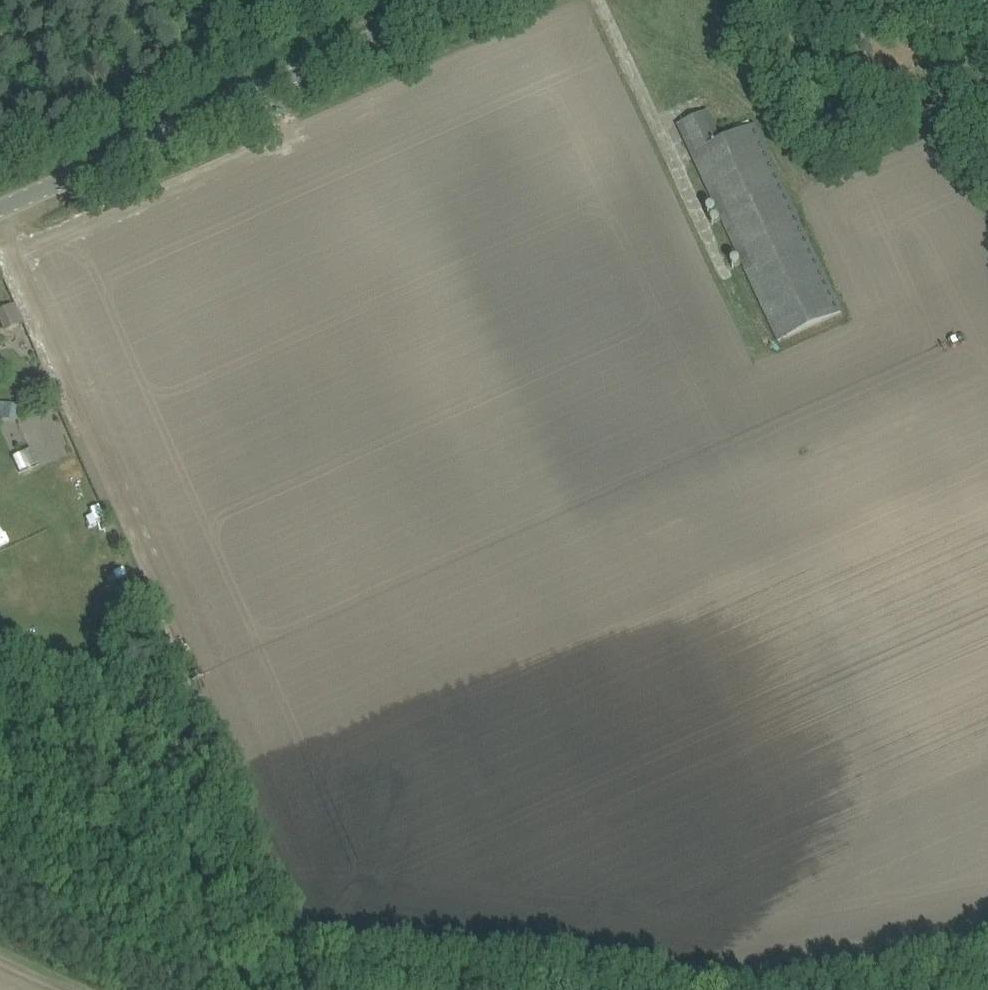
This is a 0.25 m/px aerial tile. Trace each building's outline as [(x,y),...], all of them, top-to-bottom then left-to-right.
[(679,126),(781,344),(843,314),(755,126),(722,142),(708,113),(679,126)] [(1,311),(8,330),(26,324),(19,305),(1,311)] [(21,407),(4,404),(2,414),(19,417),(21,407)]
